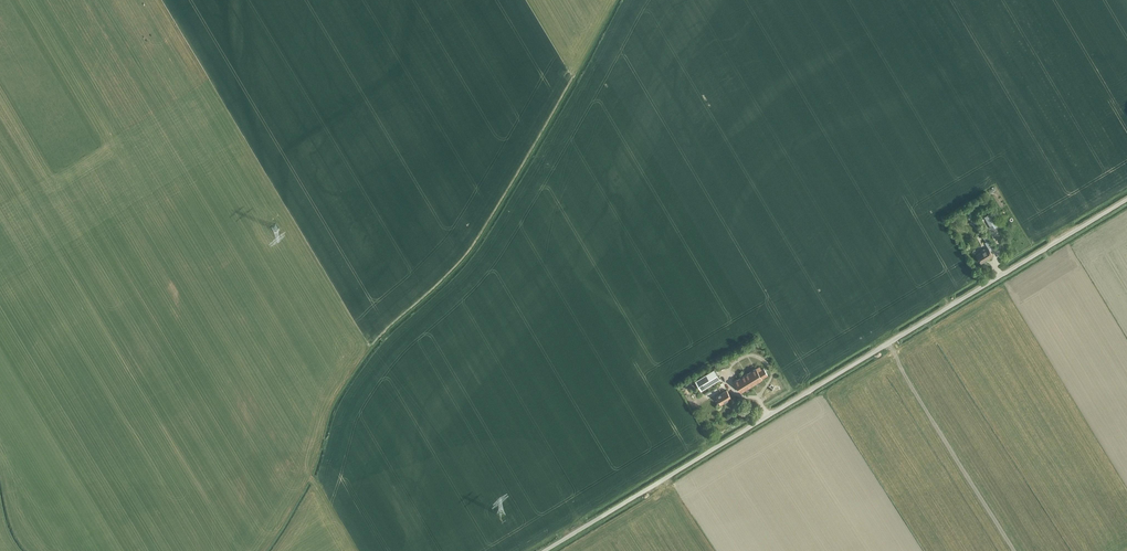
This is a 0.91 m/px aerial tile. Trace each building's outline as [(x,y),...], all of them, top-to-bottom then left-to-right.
[(991,216),(990,213),(984,217),(990,226),(995,222),(994,221),(991,216)] [(987,236),(984,238),(990,247),(993,245),(987,236)] [(981,263),(993,255),(988,248),(985,250),(984,248),(980,251),(981,252),(976,255),(981,263)] [(742,376),(735,381),(738,387),(741,392),(751,386),(763,379),(762,378),(768,375),(764,368),(761,370),(760,367),(757,369),(756,368),(744,375),(742,376)] [(701,390),(720,379),(715,369),(696,381),(701,390)] [(716,396),(721,404),(731,398),(727,390),(716,396)]
